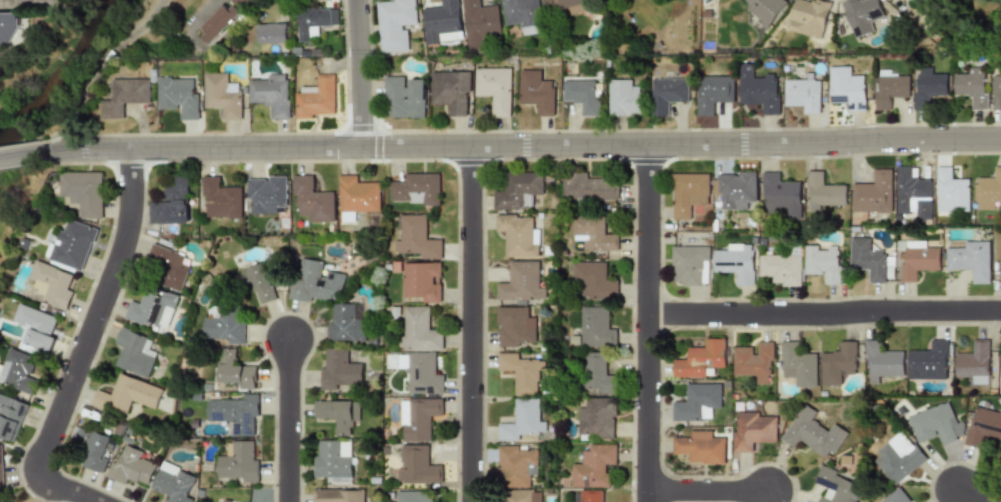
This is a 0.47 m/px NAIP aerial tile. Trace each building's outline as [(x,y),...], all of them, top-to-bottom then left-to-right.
[(227,1),(196,31),(208,44),(253,0),(226,0),(227,1)] [(409,51),(408,28),(417,28),(416,0),(378,0),(380,52),(409,51)] [(440,3),(422,5),(425,43),(462,41),(459,0),(440,0),(440,3)] [(499,6),(480,7),(480,0),(463,0),(466,48),(490,47),(490,36),(501,36),(499,6)] [(505,28),(523,26),(524,35),(545,32),(540,0),(501,0),(505,28)] [(547,12),(569,7),(571,15),(590,10),(588,0),(544,0),(547,12)] [(789,1),(788,0),(751,0),(752,1),(744,12),(767,29),(789,1)] [(822,39),(832,3),(821,0),(794,0),(786,29),(822,39)] [(876,31),(873,20),(884,17),(879,0),(848,0),(842,2),(853,38),(876,31)] [(298,7),(298,42),(317,42),(317,30),(337,30),(337,7),(298,7)] [(0,13),(0,52),(16,52),(16,13),(0,13)] [(257,23),(257,43),(285,43),(285,23),(257,23)] [(779,73),(755,73),(756,63),(738,63),(737,104),(759,105),(759,115),(778,115),(779,73)] [(864,112),(864,75),(853,75),(853,66),(828,66),(828,101),(845,101),(845,112),(864,112)] [(954,74),(954,99),(967,99),(967,110),(987,110),(987,67),(962,67),(962,74),(954,74)] [(510,68),(474,68),(474,97),(491,97),(491,118),(510,118),(510,68)] [(946,98),(946,68),(913,68),(913,110),(925,110),(925,99),(946,98)] [(469,117),(469,71),(429,70),(429,106),(449,106),(449,117),(469,117)] [(518,106),(537,106),(537,117),(554,117),(554,80),(543,80),(543,70),(518,70),(518,106)] [(874,111),(891,111),(891,100),(909,100),(909,71),(874,71),(874,111)] [(204,109),(222,109),(222,120),(241,120),(241,82),(230,82),(230,73),(204,73),(204,109)] [(269,119),(290,119),(290,74),(249,74),(249,104),(258,104),(258,108),(269,108),(269,119)] [(335,119),(335,74),(315,74),(315,86),(295,86),(295,119),(335,119)] [(426,75),(384,76),(384,119),(426,118),(426,75)] [(732,75),(696,75),(696,116),(715,116),(715,106),(732,106),(732,75)] [(992,109),(1000,109),(1000,75),(992,75),(992,109)] [(197,120),(197,85),(192,85),(192,77),(157,77),(157,109),(177,109),(177,120),(197,120)] [(688,77),(650,77),(650,117),(669,117),(669,106),(688,106),(688,77)] [(148,79),(111,79),(111,99),(100,99),(100,119),(123,119),(123,104),(148,104),(148,79)] [(641,115),(641,89),(630,89),(630,79),(608,79),(608,115),(641,115)] [(820,79),(784,79),(784,103),(798,103),(798,113),(820,113),(820,79)] [(562,81),(562,105),(581,105),(581,116),(599,116),(599,81),(562,81)] [(932,177),(919,177),(919,166),(896,166),(896,213),(916,213),(916,222),(932,222),(932,177)] [(937,167),(937,213),(969,213),(969,177),(949,177),(949,167),(937,167)] [(993,167),(993,177),(974,177),(974,210),(998,210),(998,200),(1000,200),(1000,167),(993,167)] [(893,168),(872,168),(872,180),(852,180),(852,214),(893,214),(893,168)] [(542,171),(504,171),(504,190),(493,190),(493,210),(531,210),(532,198),(542,198),(542,171)] [(756,171),(713,171),(713,199),(722,199),(722,210),(755,210),(756,171)] [(806,210),(846,210),(846,182),(826,182),(826,171),(806,171),(806,210)] [(102,172),(59,172),(59,194),(69,194),(69,207),(80,207),(80,219),(102,219),(102,172)] [(801,182),(780,182),(780,172),(761,172),(760,210),(783,211),(783,219),(801,219),(801,182)] [(440,173),(399,173),(399,184),(389,184),(389,205),(440,205),(440,173)] [(618,180),(588,180),(588,173),(563,173),(563,202),(619,201),(618,180)] [(709,173),(671,173),(671,221),(690,221),(690,206),(709,206),(709,173)] [(188,176),(165,175),(165,202),(149,202),(149,226),(188,226),(188,176)] [(293,213),(304,213),(304,223),(334,223),(334,193),(314,193),(314,175),(293,175),(293,213)] [(339,175),(339,222),(359,222),(359,212),(380,212),(380,184),(359,184),(359,175),(339,175)] [(242,219),(242,187),(222,187),(222,176),(202,176),(202,209),(211,209),(211,219),(242,219)] [(247,177),(247,215),(287,215),(287,177),(247,177)] [(441,258),(441,236),(427,236),(427,214),(394,214),(394,251),(403,251),(403,258),(441,258)] [(538,258),(538,225),(528,225),(528,215),(495,215),(495,236),(506,236),(506,258),(538,258)] [(581,251),(617,252),(617,234),(606,234),(606,215),(571,215),(571,241),(581,241),(581,251)] [(82,273),(98,229),(69,218),(63,232),(56,229),(45,259),(82,273)] [(849,272),(869,272),(869,283),(886,284),(886,249),(871,249),(871,238),(850,237),(849,272)] [(900,250),(900,283),(920,283),(920,272),(941,272),(941,251),(931,251),(930,241),(909,241),(909,250),(900,250)] [(990,242),(950,243),(950,252),(946,252),(946,273),(969,273),(969,285),(990,284),(990,242)] [(733,276),(733,286),(752,287),(753,243),(722,243),(722,254),(713,254),(713,276),(733,276)] [(182,292),(189,265),(181,263),(184,253),(153,244),(147,265),(157,267),(152,283),(182,292)] [(803,275),(825,274),(825,285),(845,285),(845,265),(837,265),(836,244),(803,245),(803,275)] [(709,287),(709,246),(671,246),(671,277),(679,277),(679,287),(709,287)] [(757,276),(768,276),(768,287),(800,287),(800,248),(791,248),(791,255),(757,255),(757,276)] [(363,342),(364,304),(331,303),(332,296),(343,296),(344,274),(325,273),(325,260),(300,259),(300,280),(289,279),(288,301),(328,302),(327,341),(363,342)] [(70,273),(36,260),(27,285),(45,292),(41,303),(65,312),(75,287),(66,283),(70,273)] [(496,281),(496,302),(541,302),(541,261),(507,261),(507,281),(496,281)] [(606,261),(570,262),(571,282),(580,282),(581,300),(618,299),(617,281),(607,281),(606,261)] [(441,262),(402,262),(402,294),(421,294),(421,304),(441,304),(441,262)] [(277,299),(265,263),(234,273),(238,287),(250,284),(257,306),(277,299)] [(123,319),(155,329),(158,322),(169,326),(179,296),(147,285),(141,303),(130,300),(123,319)] [(16,347),(40,354),(42,347),(52,350),(56,339),(50,336),(57,316),(18,303),(12,321),(23,325),(16,347)] [(202,313),(202,339),(211,339),(211,343),(244,343),(244,303),(211,303),(211,313),(202,313)] [(534,317),(525,317),(525,306),(495,307),(496,347),(534,347),(534,317)] [(606,306),(579,306),(579,347),(616,347),(616,327),(606,327),(606,306)] [(400,307),(400,351),(443,351),(443,328),(432,328),(432,307),(400,307)] [(147,348),(151,337),(120,327),(114,344),(123,347),(116,368),(147,378),(156,352),(147,348)] [(672,357),(673,378),(714,378),(714,368),(725,368),(725,338),(705,338),(705,347),(684,348),(684,357),(672,357)] [(907,379),(949,379),(949,339),(927,339),(927,350),(907,350),(907,379)] [(865,341),(865,382),(884,382),(884,373),(903,373),(903,350),(884,351),(884,340),(865,341)] [(957,350),(957,384),(989,384),(989,340),(973,340),(973,350),(957,350)] [(773,342),(752,341),(752,350),(733,350),(733,373),(754,373),(754,384),(773,384),(773,342)] [(817,386),(817,352),(797,352),(797,341),(781,341),(781,376),(792,376),(792,386),(817,386)] [(820,352),(820,384),(841,384),(841,374),(856,374),(856,341),(835,341),(835,352),(820,352)] [(34,395),(39,379),(30,376),(36,357),(7,348),(0,370),(0,384),(34,395)] [(350,348),(320,348),(319,388),(361,389),(362,359),(350,359),(350,348)] [(255,389),(255,367),(235,366),(235,349),(218,349),(217,388),(255,389)] [(408,394),(444,394),(444,373),(433,373),(433,352),(397,352),(397,372),(408,372),(408,394)] [(542,355),(497,353),(496,373),(511,374),(510,394),(533,395),(534,374),(541,375),(542,355)] [(614,374),(605,374),(605,354),(585,354),(585,393),(614,393),(614,374)] [(155,410),(162,388),(115,372),(109,390),(97,386),(91,403),(128,416),(133,402),(155,410)] [(682,383),(683,402),(671,402),(672,421),(711,421),(710,411),(721,411),(721,382),(682,383)] [(15,442),(28,404),(0,394),(0,437),(15,442)] [(258,436),(258,395),(206,395),(206,424),(228,425),(227,436),(258,436)] [(616,440),(616,397),(585,397),(585,408),(576,408),(576,440),(616,440)] [(443,398),(400,398),(400,441),(432,441),(432,419),(443,419),(443,398)] [(510,399),(510,419),(497,419),(497,440),(524,440),(524,431),(543,431),(543,418),(534,418),(534,399),(510,399)] [(314,422),(334,422),(335,435),(349,435),(349,425),(358,425),(358,400),(313,400),(314,422)] [(907,416),(917,444),(939,436),(943,445),(965,437),(951,400),(907,416)] [(830,460),(847,432),(831,422),(827,429),(811,419),(816,411),(803,403),(780,440),(796,450),(801,442),(830,460)] [(974,405),(963,444),(983,450),(987,436),(1000,440),(1000,412),(974,405)] [(733,452),(754,452),(754,441),(775,441),(776,412),(733,411),(733,452)] [(103,474),(115,438),(76,425),(71,441),(88,447),(81,466),(103,474)] [(877,450),(883,457),(875,464),(893,487),(927,459),(902,429),(877,450)] [(725,464),(725,441),(714,441),(714,431),(683,431),(683,440),(672,440),(672,453),(684,453),(683,464),(725,464)] [(352,439),(314,439),(314,476),(323,475),(323,484),(352,484),(352,439)] [(259,482),(259,440),(227,440),(227,452),(217,452),(217,482),(259,482)] [(616,444),(581,444),(581,465),(570,465),(570,486),(607,487),(607,465),(615,465),(616,444)] [(106,477),(125,484),(128,476),(148,484),(155,466),(141,460),(145,452),(126,445),(122,456),(115,454),(106,477)] [(397,484),(442,484),(442,465),(432,465),(432,445),(397,445),(397,484)] [(536,477),(536,445),(497,445),(497,482),(504,482),(504,487),(527,487),(527,477),(536,477)] [(194,496),(186,493),(193,473),(161,461),(151,488),(169,496),(167,501),(191,501),(194,496)] [(820,465),(812,484),(822,488),(817,501),(857,501),(861,492),(853,489),(856,481),(820,465)] [(899,487),(879,501),(910,501),(899,487)] [(312,489),(312,501),(363,501),(363,489),(312,489)] [(539,490),(505,490),(504,501),(539,501),(539,490)] [(432,491),(396,491),(396,501),(432,501),(432,491)] [(603,491),(581,491),(581,501),(603,501),(603,491)]
